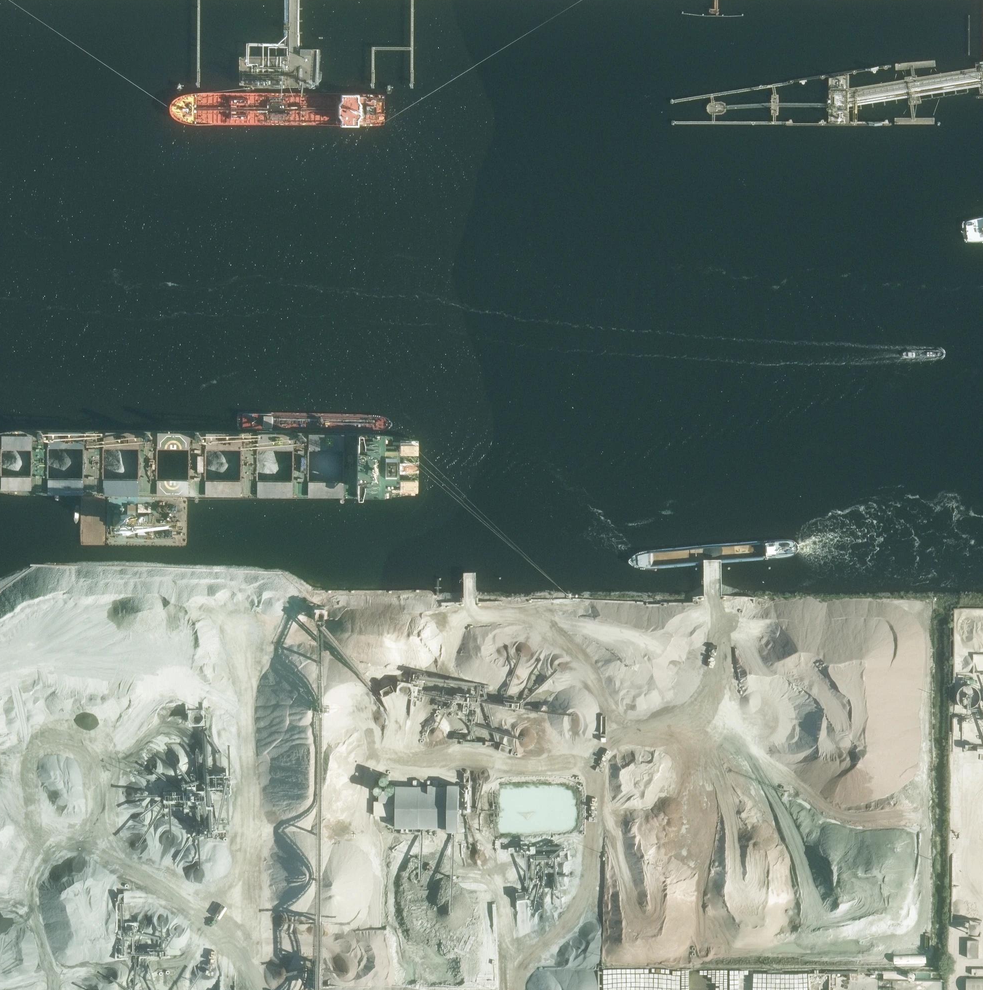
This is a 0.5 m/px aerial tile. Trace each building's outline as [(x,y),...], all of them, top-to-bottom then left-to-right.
[(332,591),(332,603),(386,603),(386,591),(332,591)] [(459,828),(459,787),(396,786),(396,792),(379,792),(379,801),(394,801),(394,806),(396,806),(396,827),(459,828)] [(394,815),(394,806),(394,801),(379,801),(374,801),(374,815),(394,815)] [(979,957),(979,940),(968,940),(967,957),(979,957)] [(967,977),(968,989),(982,989),(982,977),(967,977)]
